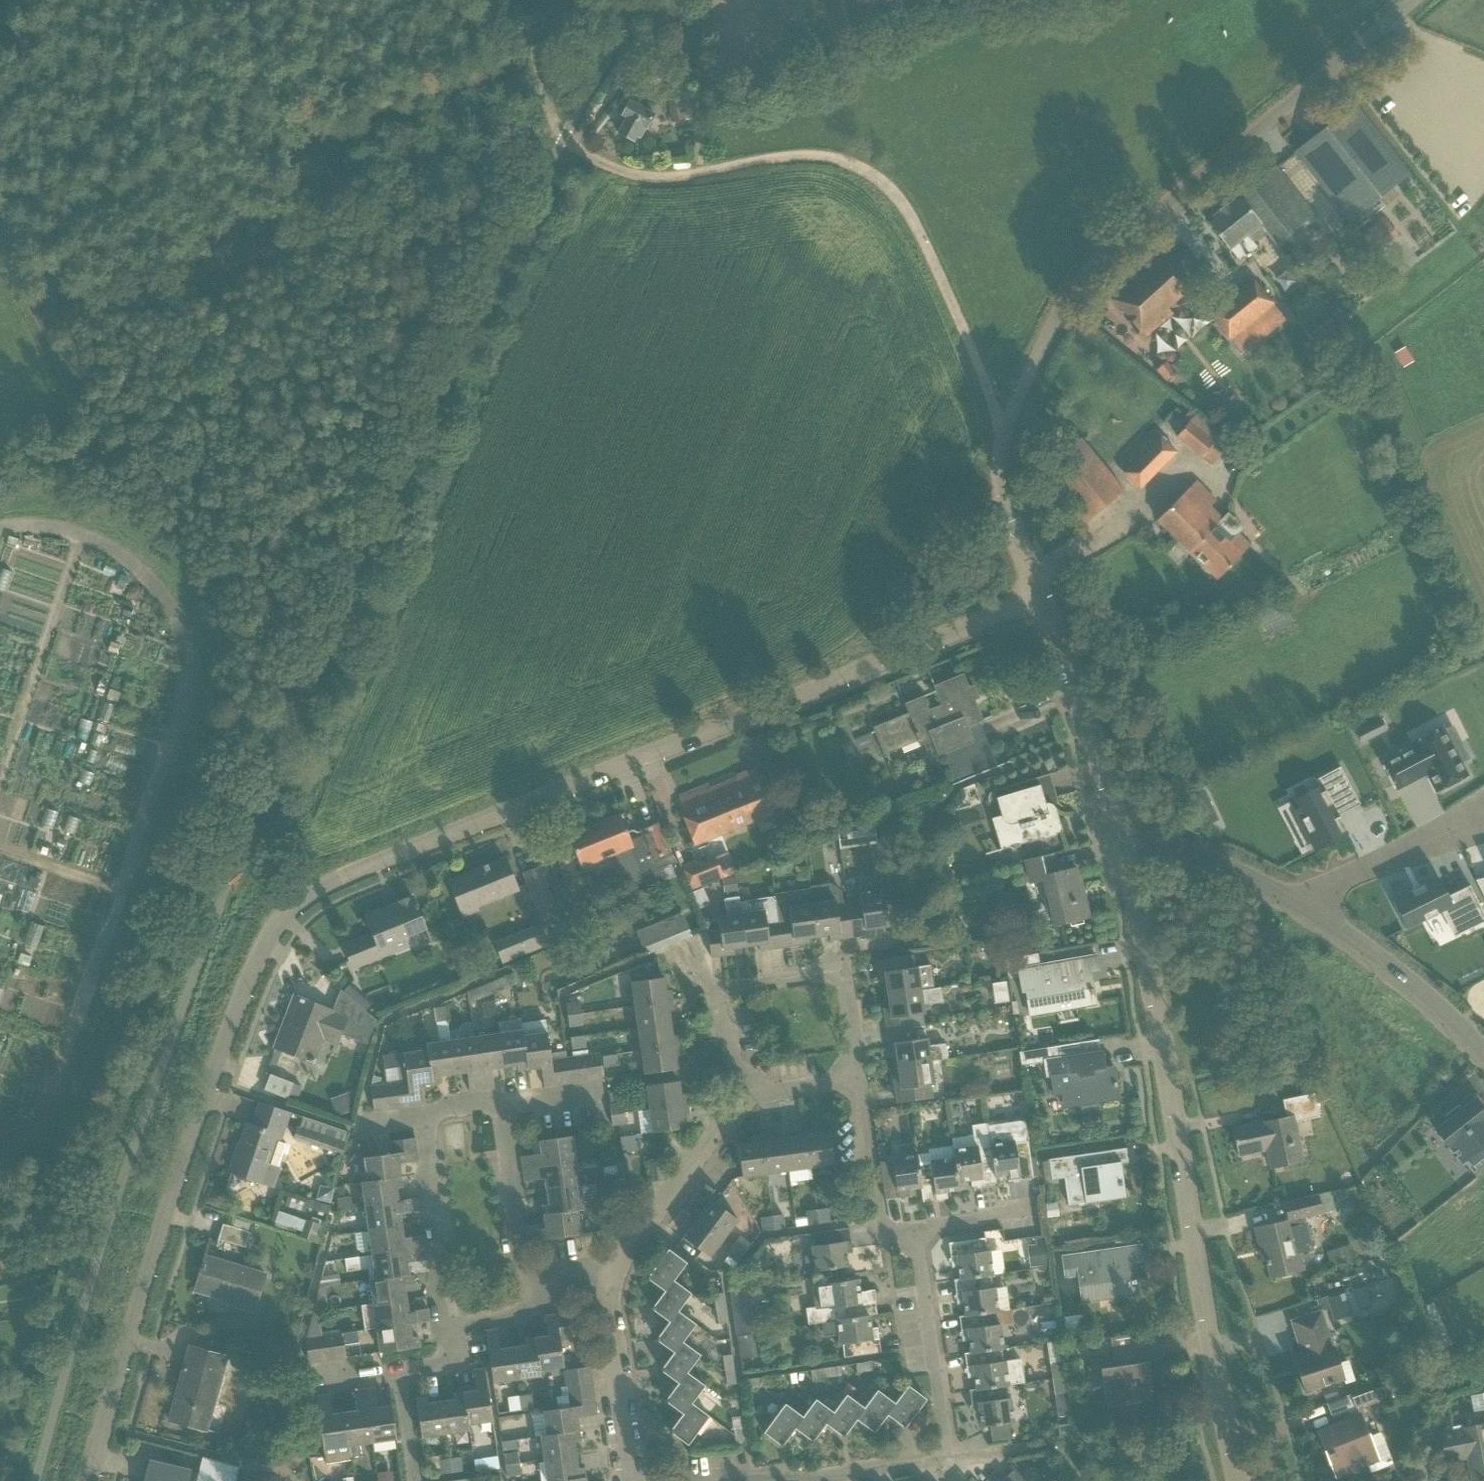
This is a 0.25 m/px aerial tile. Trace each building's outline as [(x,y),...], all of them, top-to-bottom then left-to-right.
[(667,39),(662,49),(671,53),(675,43),(667,39)] [(646,67),(659,76),(669,61),(655,52),(646,67)] [(693,96),(665,102),(672,129),(687,126),(685,118),(698,115),(693,96)] [(618,131),(635,141),(637,137),(639,139),(654,114),(630,99),(618,120),(623,123),(618,131)] [(1294,152),(1306,168),(1348,221),(1408,173),(1354,105),(1294,152)] [(1239,262),(1255,249),(1257,248),(1252,242),(1263,233),(1272,245),(1312,214),(1275,167),(1238,196),(1237,196),(1206,220),(1239,262)] [(1383,218),(1346,248),(1360,267),(1398,237),(1383,218)] [(1164,305),(1182,290),(1190,282),(1166,254),(1113,300),(1146,336),(1172,313),(1164,305)] [(1210,315),(1222,330),(1241,354),(1285,319),(1254,280),(1210,315)] [(1177,375),(1165,362),(1156,370),(1169,383),(1177,375)] [(1229,444),(1218,435),(1194,416),(1176,436),(1211,465),(1229,444)] [(1118,467),(1132,481),(1139,488),(1175,452),(1154,430),(1118,467)] [(1041,471),(1084,523),(1124,491),(1080,438),(1041,471)] [(1193,484),(1171,506),(1157,520),(1217,579),(1249,546),(1222,519),(1208,507),(1212,503),(1193,484)] [(14,545),(17,537),(8,535),(6,543),(14,545)] [(123,585),(127,574),(120,572),(116,582),(123,585)] [(113,586),(110,595),(119,597),(121,589),(113,586)] [(134,609),(124,606),(122,614),(131,617),(134,609)] [(123,624),(115,621),(112,629),(120,632),(123,624)] [(120,642),(111,638),(107,648),(116,651),(120,642)] [(907,714),(871,728),(883,755),(917,741),(920,747),(931,742),(938,756),(942,755),(954,784),(996,766),(978,722),(982,720),(974,700),(979,698),(973,685),(968,687),(963,674),(933,686),(941,705),(928,710),(922,696),(903,704),(907,714)] [(103,691),(108,679),(100,676),(95,688),(103,691)] [(120,690),(110,686),(106,695),(117,699),(120,690)] [(1380,719),(1355,733),(1361,743),(1386,730),(1380,719)] [(1413,748),(1383,763),(1396,789),(1426,774),(1436,791),(1466,775),(1460,763),(1468,758),(1460,742),(1452,747),(1443,731),(1442,728),(1411,744),(1413,748)] [(778,743),(773,731),(761,735),(766,748),(778,743)] [(1320,788),(1292,803),(1295,809),(1294,810),(1296,815),(1297,814),(1300,820),(1293,824),(1300,838),(1308,834),(1315,848),(1345,832),(1336,814),(1357,803),(1357,805),(1359,804),(1340,767),(1315,780),(1320,788)] [(680,811),(688,830),(694,845),(772,813),(754,768),(735,776),(740,787),(714,798),(708,784),(678,796),(684,810),(680,811)] [(994,821),(1002,850),(1062,832),(1055,809),(1054,808),(1054,807),(1053,806),(1052,805),(1051,805),(1050,804),(1049,804),(1048,804),(1047,803),(1046,803),(1045,804),(1057,800),(1049,774),(994,790),(1002,819),(994,821)] [(955,809),(955,810),(979,803),(973,784),(961,788),(964,797),(955,809)] [(651,861),(641,836),(630,840),(619,813),(568,834),(581,869),(614,855),(627,888),(644,881),(648,891),(665,884),(659,869),(673,863),(669,853),(651,861)] [(877,843),(876,834),(873,818),(837,832),(840,850),(877,845),(877,843)] [(657,823),(639,831),(641,836),(651,861),(669,853),(657,823)] [(42,844),(39,852),(46,854),(48,846),(42,844)] [(1053,853),(1033,856),(1026,858),(1031,880),(1042,877),(1054,925),(1088,917),(1076,868),(1057,872),(1053,853)] [(449,882),(457,901),(462,914),(476,909),(475,906),(516,890),(511,878),(505,860),(503,860),(503,861),(488,867),(487,864),(482,866),(483,868),(449,882)] [(699,871),(694,860),(682,865),(692,890),(723,877),(718,864),(699,871)] [(537,867),(523,873),(540,917),(555,911),(537,867)] [(29,875),(27,884),(35,886),(38,878),(29,875)] [(737,891),(735,878),(721,880),(723,893),(737,891)] [(1438,879),(1423,886),(1422,885),(1410,891),(1411,892),(1392,902),(1405,929),(1424,920),(1425,921),(1437,915),(1437,913),(1440,912),(1443,910),(1454,934),(1467,928),(1468,930),(1483,922),(1483,915),(1469,886),(1447,897),(1438,879)] [(808,886),(808,888),(810,888),(817,936),(829,935),(830,941),(851,937),(846,901),(842,902),(840,891),(830,883),(808,886)] [(773,893),(775,910),(776,910),(782,947),(805,944),(804,938),(817,936),(810,888),(808,888),(773,893)] [(859,899),(846,901),(851,937),(875,934),(875,928),(888,926),(883,893),(859,897),(859,899)] [(719,930),(707,932),(711,957),(734,954),(733,948),(745,946),(738,902),(737,896),(722,898),(725,916),(717,917),(719,930)] [(344,946),(351,964),(352,967),(393,950),(389,942),(424,928),(416,909),(418,908),(416,905),(415,905),(412,897),(395,904),(397,909),(368,921),(373,934),(344,946)] [(763,899),(738,902),(745,946),(758,945),(759,951),(782,947),(776,910),(775,910),(764,912),(763,899)] [(682,908),(636,926),(643,944),(688,925),(682,908)] [(547,922),(531,929),(539,948),(555,942),(547,922)] [(17,950),(20,943),(12,941),(10,948),(17,950)] [(885,982),(887,994),(933,987),(930,965),(913,967),(911,955),(876,960),(879,983),(885,982)] [(1095,955),(1016,970),(1020,993),(1023,993),(1027,1016),(1056,1010),(1055,1001),(1071,999),(1072,1008),(1095,1004),(1091,982),(1083,984),(1081,972),(1098,969),(1095,955)] [(1003,960),(1006,971),(1017,968),(1014,958),(1003,960)] [(513,972),(489,982),(494,992),(514,984),(513,972)] [(664,977),(631,982),(634,1005),(672,1000),(671,990),(665,991),(664,977)] [(1007,998),(1004,977),(992,979),(995,1000),(1007,998)] [(494,992),(489,982),(466,992),(467,1004),(494,992)] [(883,1008),(886,1030),(910,1026),(910,1027),(923,1025),(921,1013),(922,1013),(921,1006),(942,1003),(940,987),(933,988),(933,987),(887,994),(889,1007),(883,1008)] [(366,1045),(375,1020),(339,989),(331,1010),(295,996),(275,1048),(308,1061),(318,1037),(336,1044),(340,1034),(366,1045)] [(672,1000),(634,1005),(637,1028),(670,1023),(668,1011),(673,1010),(672,1000)] [(580,1002),(566,1004),(569,1025),(583,1023),(580,1002)] [(434,1008),(436,1022),(438,1040),(449,1038),(444,1006),(434,1008)] [(497,1021),(498,1033),(503,1067),(517,1065),(517,1071),(528,1069),(523,1037),(524,1036),(523,1029),(522,1029),(520,1021),(520,1018),(497,1021)] [(544,1018),(520,1021),(522,1029),(523,1029),(524,1036),(523,1037),(528,1069),(541,1067),(544,1087),(567,1084),(563,1058),(550,1060),(544,1018)] [(670,1023),(637,1028),(641,1051),(678,1045),(677,1035),(672,1036),(670,1023)] [(910,1026),(886,1030),(890,1054),(895,1053),(897,1065),(930,1061),(930,1062),(946,1059),(944,1043),(927,1046),(926,1038),(912,1040),(910,1027),(910,1026)] [(558,1054),(572,1053),(570,1032),(555,1033),(558,1054)] [(498,1033),(474,1036),(482,1090),(494,1088),(491,1068),(503,1067),(498,1033)] [(586,1047),(584,1035),(571,1037),(573,1049),(586,1047)] [(474,1036),(449,1040),(454,1074),(466,1072),(469,1092),(482,1090),(474,1036)] [(427,1043),(428,1050),(432,1083),(442,1082),(441,1076),(454,1074),(449,1040),(427,1043)] [(1044,1078),(1048,1077),(1050,1095),(1059,1093),(1061,1108),(1079,1105),(1078,1099),(1094,1097),(1095,1103),(1117,1100),(1114,1078),(1106,1079),(1104,1068),(1102,1069),(1101,1056),(1100,1056),(1098,1041),(1018,1052),(1020,1065),(1042,1062),(1044,1078)] [(678,1045),(641,1051),(644,1074),(677,1069),(675,1056),(680,1055),(678,1045)] [(395,1083),(398,1108),(421,1105),(418,1085),(432,1083),(428,1050),(383,1056),(387,1081),(408,1078),(409,1081),(395,1083)] [(600,1053),(587,1055),(591,1080),(604,1078),(600,1053)] [(602,1056),(604,1066),(618,1064),(617,1054),(602,1056)] [(587,1055),(575,1056),(579,1082),(591,1080),(587,1055)] [(575,1056),(563,1058),(567,1084),(579,1082),(575,1056)] [(930,1061),(897,1065),(899,1078),(893,1079),(896,1102),(930,1098),(928,1084),(933,1084),(930,1062),(930,1061)] [(373,1073),(370,1086),(379,1085),(382,1075),(373,1073)] [(293,1083),(269,1074),(264,1090),(287,1099),(293,1083)] [(646,1086),(649,1109),(687,1104),(685,1094),(680,1094),(678,1081),(646,1086)] [(387,1084),(382,1085),(386,1110),(398,1108),(395,1083),(387,1084)] [(379,1085),(370,1086),(373,1112),(386,1110),(382,1085),(379,1085)] [(331,1100),(337,1113),(353,1107),(348,1093),(331,1100)] [(1271,1169),(1290,1165),(1301,1162),(1293,1124),(1318,1118),(1313,1093),(1302,1095),(1282,1100),(1286,1116),(1231,1128),(1237,1155),(1267,1149),(1271,1169)] [(1462,1162),(1463,1161),(1473,1174),(1483,1165),(1483,1111),(1475,1100),(1462,1110),(1458,1105),(1444,1116),(1448,1121),(1435,1131),(1448,1147),(1449,1146),(1462,1162)] [(623,1103),(608,1105),(610,1115),(624,1113),(623,1103)] [(687,1104),(649,1109),(652,1132),(685,1128),(683,1114),(688,1114),(687,1104)] [(624,1113),(610,1115),(611,1126),(625,1123),(624,1113)] [(230,1172),(234,1173),(236,1178),(242,1180),(247,1178),(273,1186),(279,1168),(276,1167),(284,1144),(274,1140),(278,1131),(282,1132),(284,1125),(256,1115),(252,1126),(246,1124),(230,1172)] [(299,1115),(295,1128),(294,1128),(291,1139),(340,1155),(348,1132),(299,1115)] [(987,1123),(986,1123),(993,1177),(995,1176),(1007,1175),(1008,1182),(1033,1178),(1030,1158),(1024,1120),(987,1125),(987,1123)] [(950,1138),(951,1145),(957,1182),(958,1182),(970,1180),(971,1187),(996,1183),(995,1176),(993,1177),(986,1123),(970,1126),(971,1135),(950,1138)] [(815,1128),(805,1129),(811,1167),(834,1164),(829,1131),(816,1133),(815,1128)] [(796,1136),(783,1138),(788,1171),(811,1167),(805,1129),(795,1131),(796,1136)] [(770,1134),(759,1136),(765,1174),(788,1171),(783,1138),(771,1140),(770,1134)] [(541,1154),(521,1157),(523,1168),(576,1161),(572,1136),(539,1141),(541,1154)] [(737,1144),(739,1156),(742,1177),(765,1174),(759,1136),(750,1137),(751,1143),(737,1144)] [(364,1158),(367,1181),(367,1183),(401,1178),(398,1164),(418,1161),(415,1138),(390,1141),(392,1154),(364,1158)] [(638,1152),(636,1138),(621,1140),(623,1154),(638,1152)] [(926,1154),(917,1155),(921,1187),(920,1187),(922,1202),(947,1199),(946,1192),(959,1190),(958,1182),(957,1182),(951,1145),(926,1149),(926,1154)] [(1124,1197),(1120,1175),(1112,1176),(1110,1164),(1128,1162),(1125,1148),(1047,1160),(1047,1161),(1041,1162),(1044,1181),(1064,1178),(1068,1205),(1086,1202),(1084,1194),(1099,1192),(1101,1200),(1124,1197)] [(892,1160),(879,1162),(884,1199),(909,1196),(908,1189),(920,1187),(921,1187),(917,1155),(892,1158),(892,1160)] [(619,1180),(628,1178),(626,1160),(617,1162),(619,1180)] [(576,1161),(523,1168),(525,1181),(544,1178),(546,1191),(579,1186),(576,1161)] [(661,1179),(658,1161),(646,1163),(649,1181),(661,1179)] [(361,1182),(364,1202),(365,1206),(398,1202),(398,1200),(396,1188),(402,1187),(401,1178),(367,1183),(367,1181),(361,1182)] [(542,1205),(543,1214),(592,1207),(589,1184),(579,1186),(546,1191),(548,1204),(542,1205)] [(1057,1186),(1047,1187),(1049,1202),(1060,1201),(1057,1186)] [(1323,1213),(1318,1194),(1284,1202),(1289,1221),(1255,1229),(1259,1247),(1263,1246),(1266,1260),(1265,1260),(1266,1265),(1267,1264),(1270,1275),(1269,1275),(1269,1276),(1302,1270),(1299,1254),(1312,1251),(1306,1219),(1306,1217),(1323,1213)] [(304,1212),(305,1207),(326,1214),(328,1205),(308,1199),(306,1203),(287,1196),(284,1205),(304,1212)] [(398,1202),(365,1206),(368,1231),(401,1226),(399,1214),(419,1211),(417,1198),(398,1200),(398,1202)] [(336,1201),(337,1211),(351,1209),(350,1199),(336,1201)] [(699,1207),(693,1216),(722,1238),(736,1219),(711,1200),(703,1211),(699,1207)] [(1056,1203),(1044,1205),(1046,1218),(1058,1217),(1056,1203)] [(617,1207),(619,1216),(634,1214),(633,1205),(617,1207)] [(545,1228),(526,1231),(527,1242),(580,1234),(577,1211),(593,1208),(592,1207),(543,1214),(545,1228)] [(825,1209),(817,1210),(819,1224),(827,1223),(825,1209)] [(804,1212),(793,1214),(795,1227),(819,1224),(817,1210),(804,1212)] [(304,1220),(297,1217),(296,1218),(277,1211),(274,1222),(275,1222),(274,1226),(293,1233),(295,1228),(301,1231),(299,1237),(319,1243),(324,1221),(311,1217),(309,1221),(304,1220)] [(785,1228),(783,1215),(771,1217),(773,1231),(783,1230),(783,1229),(785,1228)] [(722,1238),(693,1216),(687,1224),(691,1227),(683,1238),(708,1257),(722,1238)] [(773,1231),(771,1217),(760,1218),(762,1233),(773,1231)] [(244,1248),(249,1232),(222,1224),(218,1240),(244,1248)] [(401,1226),(368,1231),(372,1255),(425,1248),(423,1235),(403,1238),(401,1226)] [(814,1271),(827,1269),(847,1267),(845,1253),(852,1252),(849,1228),(810,1233),(812,1246),(810,1246),(814,1271)] [(341,1231),(344,1248),(354,1246),(351,1229),(341,1231)] [(1035,1244),(1025,1245),(1028,1268),(1048,1265),(1044,1237),(1034,1238),(1035,1244)] [(737,1238),(731,1246),(742,1254),(748,1246),(737,1238)] [(958,1267),(960,1279),(988,1275),(992,1274),(989,1250),(987,1251),(985,1238),(948,1243),(951,1268),(958,1267)] [(1357,1260),(1353,1244),(1327,1250),(1331,1266),(1357,1260)] [(1115,1297),(1118,1297),(1138,1294),(1134,1272),(1126,1274),(1125,1262),(1142,1259),(1140,1245),(1120,1248),(1061,1256),(1064,1276),(1078,1274),(1082,1303),(1099,1301),(1098,1292),(1114,1290),(1115,1297)] [(742,1254),(731,1246),(725,1255),(735,1263),(742,1254)] [(425,1248),(372,1255),(375,1279),(408,1274),(407,1263),(426,1260),(425,1248)] [(646,1278),(664,1291),(671,1281),(670,1280),(684,1261),(668,1249),(646,1278)] [(264,1275),(204,1257),(200,1269),(202,1270),(195,1291),(223,1299),(222,1302),(253,1311),(264,1275)] [(321,1276),(319,1288),(324,1288),(340,1285),(338,1273),(321,1276)] [(360,1305),(360,1307),(406,1300),(404,1286),(410,1285),(408,1274),(375,1279),(369,1279),(373,1303),(360,1305)] [(988,1275),(960,1279),(953,1280),(957,1305),(963,1304),(965,1315),(993,1312),(996,1311),(993,1288),(990,1288),(988,1275)] [(808,1287),(811,1308),(804,1309),(806,1324),(820,1322),(835,1320),(869,1316),(870,1316),(869,1315),(876,1314),(873,1290),(859,1292),(857,1279),(827,1283),(826,1277),(809,1280),(810,1287),(808,1287)] [(671,1281),(664,1291),(651,1309),(668,1322),(676,1312),(675,1311),(688,1293),(671,1281)] [(313,1313),(318,1313),(327,1311),(324,1288),(319,1288),(313,1313)] [(754,1332),(748,1288),(728,1290),(735,1335),(754,1332)] [(1330,1306),(1334,1320),(1359,1312),(1352,1289),(1317,1300),(1320,1309),(1330,1306)] [(1052,1293),(1042,1294),(1043,1304),(1053,1302),(1052,1293)] [(721,1295),(712,1296),(714,1310),(723,1309),(721,1295)] [(406,1300),(360,1307),(364,1330),(376,1328),(409,1323),(409,1324),(429,1321),(427,1308),(407,1311),(406,1300)] [(1055,1316),(1054,1304),(1041,1306),(1042,1318),(1055,1316)] [(723,1309),(714,1310),(716,1324),(725,1323),(723,1309)] [(1320,1311),(1309,1315),(1290,1321),(1295,1336),(1297,1335),(1304,1356),(1294,1359),(1305,1392),(1342,1379),(1320,1311)] [(676,1312),(668,1322),(655,1339),(673,1352),(680,1342),(679,1342),(693,1324),(676,1312)] [(993,1312),(965,1315),(958,1316),(962,1341),(969,1340),(970,1352),(1001,1348),(998,1324),(995,1325),(993,1312)] [(305,1338),(317,1336),(321,1336),(318,1313),(313,1313),(305,1338)] [(568,1313),(556,1315),(559,1340),(572,1338),(568,1313)] [(548,1336),(535,1338),(540,1370),(563,1366),(559,1340),(556,1315),(545,1316),(548,1336)] [(1067,1343),(1086,1341),(1082,1315),(1063,1318),(1067,1343)] [(835,1320),(820,1322),(822,1336),(836,1334),(838,1346),(841,1345),(842,1358),(881,1352),(877,1327),(870,1328),(869,1316),(835,1320)] [(376,1328),(380,1353),(419,1347),(417,1336),(411,1337),(409,1324),(409,1323),(376,1328)] [(496,1329),(485,1331),(493,1383),(517,1379),(512,1347),(499,1349),(496,1329)] [(356,1331),(329,1335),(332,1360),(346,1358),(344,1344),(358,1342),(356,1331)] [(1102,1366),(1087,1368),(1090,1387),(1104,1385),(1107,1406),(1152,1399),(1147,1364),(1157,1362),(1152,1331),(1101,1338),(1102,1350),(1111,1349),(1114,1367),(1102,1369),(1102,1366)] [(1432,1339),(1438,1352),(1452,1345),(1446,1332),(1432,1339)] [(329,1335),(321,1336),(317,1336),(321,1361),(332,1360),(329,1335)] [(317,1336),(305,1338),(308,1363),(321,1361),(317,1336)] [(525,1345),(512,1347),(517,1379),(541,1376),(540,1370),(535,1338),(525,1340),(525,1345)] [(680,1342),(673,1352),(660,1370),(678,1383),(685,1373),(683,1372),(697,1355),(680,1342)] [(169,1420),(188,1425),(205,1430),(225,1357),(189,1347),(184,1366),(183,1366),(182,1370),(183,1371),(169,1420)] [(1001,1348),(970,1352),(963,1353),(967,1378),(974,1377),(976,1389),(1004,1385),(1007,1385),(1003,1361),(1001,1361),(999,1349),(1001,1349),(1001,1348)] [(1383,1356),(1390,1377),(1403,1372),(1396,1352),(1383,1356)] [(709,1381),(720,1380),(719,1353),(708,1353),(709,1381)] [(730,1355),(721,1356),(723,1371),(732,1369),(730,1355)] [(870,1370),(868,1362),(853,1364),(855,1372),(870,1370)] [(1061,1362),(1049,1364),(1051,1379),(1064,1377),(1061,1362)] [(838,1366),(823,1368),(824,1377),(839,1375),(838,1366)] [(589,1367),(564,1370),(566,1383),(591,1379),(589,1367)] [(808,1370),(810,1379),(824,1377),(823,1368),(808,1370)] [(477,1390),(463,1392),(468,1424),(469,1424),(492,1421),(484,1369),(473,1371),(477,1390)] [(732,1369),(723,1371),(725,1385),(734,1384),(732,1369)] [(685,1373),(678,1383),(664,1401),(682,1414),(690,1402),(702,1386),(685,1373)] [(777,1375),(762,1377),(763,1386),(778,1384),(777,1375)] [(763,1386),(762,1377),(747,1379),(749,1388),(763,1386)] [(1064,1377),(1051,1379),(1053,1394),(1066,1392),(1064,1377)] [(591,1379),(566,1383),(567,1394),(593,1391),(591,1379)] [(1380,1382),(1345,1396),(1339,1399),(1326,1404),(1334,1425),(1338,1423),(1340,1428),(1320,1437),(1336,1476),(1367,1464),(1371,1472),(1391,1463),(1383,1441),(1371,1446),(1356,1410),(1386,1398),(1380,1382)] [(844,1396),(848,1399),(855,1389),(847,1383),(840,1393),(844,1396)] [(894,1405),(887,1415),(904,1428),(926,1399),(907,1385),(893,1404),(894,1405)] [(1004,1385),(976,1389),(969,1390),(972,1415),(979,1414),(981,1427),(1013,1423),(1010,1398),(1006,1398),(1004,1385)] [(13,1398),(14,1391),(0,1388),(0,1395),(13,1398)] [(374,1388),(364,1389),(372,1442),(396,1439),(391,1406),(377,1408),(374,1388)] [(357,1411),(344,1413),(350,1457),(359,1456),(357,1444),(372,1442),(364,1389),(354,1391),(357,1411)] [(863,1410),(856,1420),(874,1433),(887,1415),(894,1405),(893,1404),(875,1390),(861,1408),(863,1410)] [(593,1391),(567,1394),(569,1406),(594,1403),(593,1391)] [(454,1400),(440,1402),(444,1434),(470,1430),(469,1424),(468,1424),(463,1392),(453,1394),(454,1400)] [(1336,1392),(1324,1397),(1326,1404),(1339,1399),(1336,1392)] [(328,1395),(315,1397),(325,1463),(350,1460),(349,1457),(350,1457),(344,1413),(331,1414),(328,1395)] [(530,1396),(520,1397),(521,1410),(522,1412),(532,1410),(530,1396)] [(833,1414),(825,1424),(843,1437),(856,1420),(863,1410),(861,1408),(848,1399),(844,1396),(832,1413),(833,1414)] [(416,1399),(421,1437),(444,1434),(440,1402),(427,1403),(426,1397),(416,1399)] [(519,1397),(511,1399),(513,1411),(521,1410),(520,1397),(519,1397)] [(801,1418),(794,1428),(812,1442),(825,1424),(833,1414),(832,1413),(813,1400),(800,1418),(801,1418)] [(690,1402),(682,1414),(669,1431),(687,1445),(709,1416),(690,1402)] [(543,1412),(547,1436),(578,1431),(576,1418),(596,1415),(594,1403),(569,1406),(569,1408),(543,1412)] [(782,1404),(774,1416),(762,1432),(781,1446),(794,1428),(801,1418),(800,1418),(782,1404)] [(732,1418),(733,1427),(734,1433),(743,1432),(741,1416),(732,1418)] [(1059,1437),(1070,1435),(1069,1424),(1057,1425),(1059,1437)] [(1463,1432),(1463,1428),(1452,1431),(1453,1435),(1441,1438),(1446,1461),(1460,1458),(1465,1457),(1470,1480),(1483,1480),(1483,1427),(1463,1432)] [(540,1437),(542,1447),(543,1460),(575,1455),(574,1441),(579,1440),(578,1431),(547,1436),(540,1437)] [(743,1432),(734,1433),(736,1447),(745,1445),(743,1432)] [(498,1466),(496,1453),(484,1455),(486,1468),(498,1466)] [(517,1453),(503,1456),(504,1466),(519,1464),(517,1453)] [(543,1460),(546,1480),(561,1480),(585,1478),(583,1467),(577,1468),(575,1455),(543,1460)] [(239,1466),(202,1457),(196,1480),(235,1480),(239,1466)] [(460,1457),(449,1459),(451,1473),(462,1471),(460,1457)] [(449,1459),(438,1461),(440,1475),(451,1473),(449,1459)] [(189,1471),(149,1461),(144,1480),(186,1480),(189,1471)] [(519,1464),(504,1466),(506,1476),(520,1474),(519,1464)] [(376,1473),(378,1480),(394,1480),(393,1470),(376,1473)]
